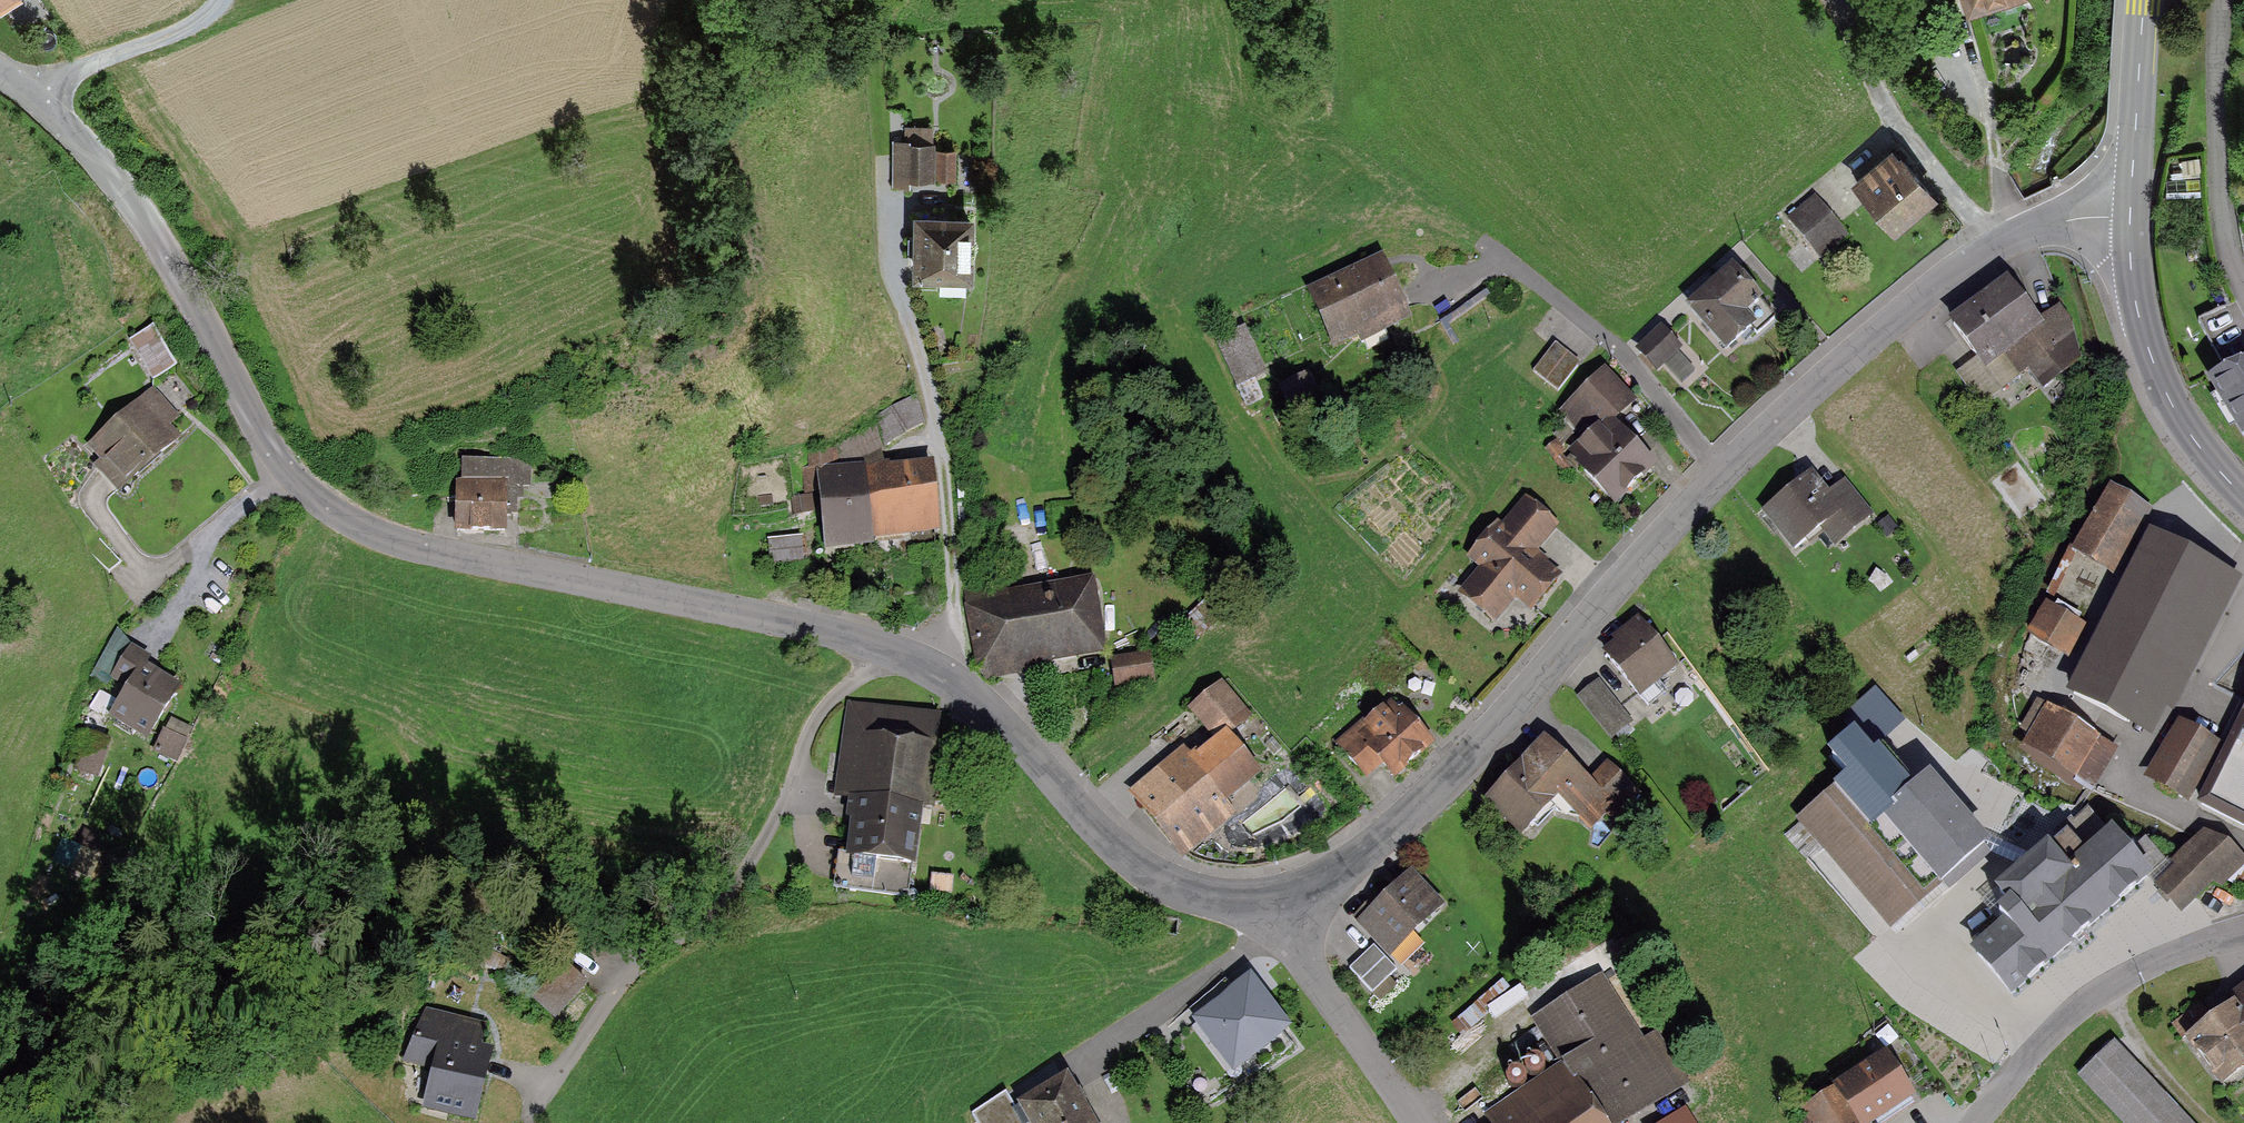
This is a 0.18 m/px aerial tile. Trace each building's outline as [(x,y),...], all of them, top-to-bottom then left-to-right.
[(1960,12),(2001,0),(1956,0),(1960,12)] [(924,177),(925,143),(892,142),(891,175),(924,177)] [(933,145),(934,177),(952,176),(951,145),(933,145)] [(1896,240),(1938,205),(1901,162),(1898,164),(1892,157),(1853,190),(1896,240)] [(1822,257),(1849,235),(1814,193),(1787,215),(1822,257)] [(965,210),(913,208),(911,271),(963,273),(965,210)] [(1363,337),(1413,314),(1383,248),(1305,284),(1332,343),(1359,330),(1363,337)] [(1764,293),(1736,261),(1689,301),(1727,345),(1752,324),(1757,330),(1775,315),(1759,296),(1764,293)] [(1955,370),(1977,403),(2029,367),(2042,386),(2081,355),(2071,319),(2059,301),(2040,314),(2008,271),(1947,313),(1977,354),(1955,370)] [(131,334),(154,372),(178,358),(155,319),(131,334)] [(1683,345),(1661,321),(1634,345),(1657,370),(1663,365),(1681,385),(1698,369),(1679,349),(1683,345)] [(1266,369),(1245,323),(1212,338),(1234,384),(1266,369)] [(1558,389),(1579,361),(1554,342),(1533,370),(1558,389)] [(1616,416),(1636,398),(1605,365),(1558,409),(1582,435),(1567,449),(1615,500),(1658,460),(1616,416)] [(1317,392),(1303,369),(1275,385),(1288,409),(1317,392)] [(2217,390),(2243,430),(2243,372),(2217,390)] [(154,391),(91,446),(105,462),(96,470),(115,491),(173,441),(156,422),(170,410),(154,391)] [(869,422),(790,456),(803,486),(789,489),(786,505),(800,512),(810,501),(806,486),(818,481),(824,546),(873,539),(938,530),(931,459),(847,472),(846,454),(879,443),(919,412),(908,391),(869,422)] [(454,460),(454,524),(504,523),(503,477),(530,476),(530,459),(454,460)] [(1834,542),(1874,511),(1845,475),(1829,488),(1812,465),(1760,506),(1793,548),(1821,526),(1834,542)] [(2109,479),(2071,545),(2118,573),(2156,507),(2109,479)] [(1561,524),(1528,495),(1500,527),(1495,523),(1467,556),(1477,565),(1455,591),(1495,626),(1519,599),(1532,610),(1565,572),(1539,549),(1561,524)] [(2150,526),(2066,685),(2150,730),(2165,703),(2171,707),(2241,574),(2150,526)] [(801,534),(763,536),(764,563),(803,560),(801,534)] [(1091,574),(963,595),(976,669),(1103,648),(1091,574)] [(2028,629),(2072,657),(2091,627),(2048,598),(2028,629)] [(1638,693),(1677,662),(1638,611),(1609,634),(1613,639),(1602,648),(1638,693)] [(163,675),(131,648),(110,675),(130,692),(112,716),(145,739),(174,702),(154,687),(163,675)] [(1148,654),(1110,659),(1113,683),(1151,678),(1148,654)] [(1184,742),(1131,786),(1185,852),(1236,810),(1227,799),(1264,768),(1234,732),(1255,715),(1223,676),(1188,705),(1213,735),(1193,752),(1184,742)] [(1631,719),(1598,677),(1576,695),(1610,737),(1631,719)] [(1844,711),(1854,722),(1875,745),(1881,739),(1906,717),(1875,683),(1844,711)] [(1396,692),(1367,717),(1365,715),(1336,740),(1366,775),(1383,760),(1394,772),(1435,738),(1396,692)] [(2091,787),(2118,745),(2037,696),(2019,725),(2029,731),(2018,749),(2077,785),(2080,780),(2091,787)] [(843,855),(906,866),(933,716),(849,701),(833,787),(855,791),(843,855)] [(2198,800),(2243,825),(2243,706),(2198,800)] [(2220,740),(2178,716),(2145,774),(2187,798),(2220,740)] [(1915,779),(1881,739),(1875,745),(1854,722),(1827,745),(1849,771),(1797,816),(1889,923),(1993,834),(1933,764),(1915,779)] [(166,761),(179,745),(160,730),(146,746),(166,761)] [(92,772),(103,738),(88,732),(75,764),(92,772)] [(1608,759),(1591,775),(1546,732),(1513,764),(1514,764),(1482,797),(1519,835),(1559,794),(1590,828),(1609,812),(1615,819),(1642,795),(1608,759)] [(2004,915),(1971,946),(2013,993),(2166,857),(2145,834),(2133,844),(2111,820),(2104,827),(2088,809),(2077,820),(2071,817),(2064,824),(2068,828),(2054,841),(2050,837),(1996,885),(2008,898),(1997,907),(2004,915)] [(2176,864),(2201,891),(2214,878),(2243,894),(2243,856),(2203,826),(2172,859),(2176,864)] [(2201,891),(2176,864),(2155,883),(2180,910),(2201,891)] [(1356,916),(1388,951),(1444,900),(1411,865),(1356,916)] [(1374,944),(1348,968),(1371,993),(1397,969),(1374,944)] [(559,966),(534,996),(556,1015),(581,985),(559,966)] [(1293,1023),(1250,969),(1190,1016),(1233,1070),(1293,1023)] [(1680,1076),(1654,1028),(1637,1038),(1602,977),(1539,1012),(1566,1059),(1483,1107),(1492,1122),(1601,1122),(1600,1121),(1680,1076)] [(2231,990),(2235,995),(2184,1034),(2222,1081),(2243,1064),(2243,980),(2231,990)] [(479,1024),(418,1011),(408,1058),(433,1064),(428,1088),(448,1092),(444,1107),(472,1113),(486,1051),(473,1048),(479,1024)] [(2115,1040),(2078,1075),(2124,1122),(2194,1122),(2115,1040)] [(1883,1057),(1801,1108),(1811,1122),(1862,1122),(1907,1096),(1883,1057)] [(1068,1069),(1018,1099),(1022,1106),(1015,1110),(1005,1093),(974,1112),(980,1122),(1100,1122),(1068,1069)] [(1685,1104),(1654,1122),(1697,1122),(1685,1104)]
